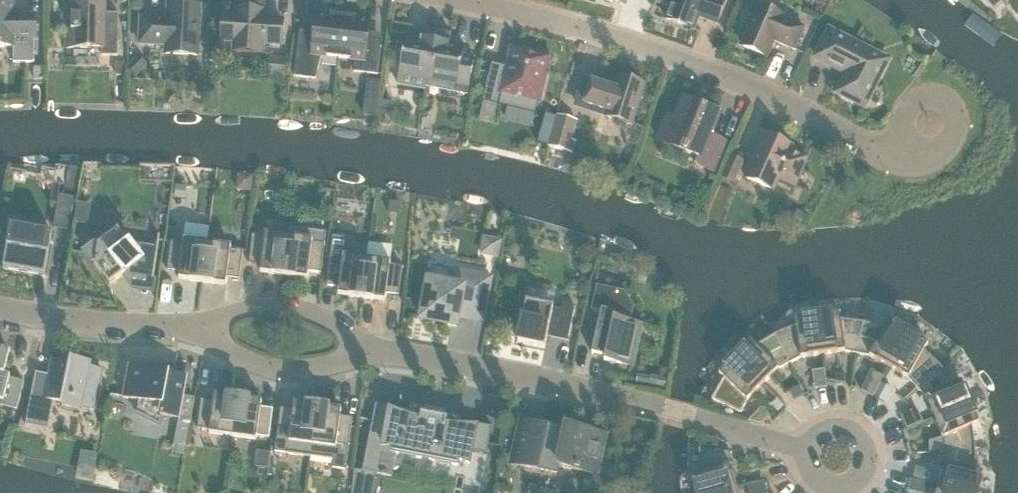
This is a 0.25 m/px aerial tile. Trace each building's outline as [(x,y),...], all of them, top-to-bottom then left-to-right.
[(659,3),(670,7),(665,19),(694,29),(699,13),(705,15),(703,18),(716,23),(724,1),(723,0),(660,0),(659,3)] [(118,56),(118,14),(104,13),(104,2),(74,1),(74,30),(66,30),(66,48),(102,49),(102,55),(118,56)] [(15,2),(0,2),(0,47),(13,47),(13,63),(34,63),(34,40),(36,40),(36,14),(22,14),(22,17),(15,17),(15,2)] [(198,55),(201,6),(168,4),(167,22),(159,21),(159,19),(141,18),(139,43),(166,45),(165,53),(198,55)] [(794,50),(804,28),(782,19),(783,16),(759,6),(743,43),(767,54),(774,38),(780,41),(779,44),(794,50)] [(265,19),(265,13),(235,11),(235,17),(223,16),(221,41),(233,42),(233,50),(263,52),(263,44),(281,45),(283,20),(265,19)] [(338,58),(343,17),(317,14),(314,32),(300,30),(294,76),(315,79),(321,56),(338,58)] [(343,17),(338,58),(355,60),(354,72),(377,75),(382,35),(368,33),(370,21),(343,17)] [(427,87),(437,31),(423,28),(422,38),(406,35),(399,74),(427,80),(426,87),(427,87)] [(437,31),(427,87),(428,81),(469,88),(475,58),(462,55),(464,46),(449,43),(451,33),(437,31)] [(864,106),(887,60),(829,31),(816,57),(848,73),(838,93),(864,106)] [(536,55),(512,49),(507,67),(492,64),(483,101),(499,105),(502,92),(538,101),(546,71),(549,71),(552,57),(537,53),(536,55)] [(136,76),(148,65),(138,55),(130,63),(130,70),(136,76)] [(285,77),(286,58),(269,56),(267,75),(285,77)] [(34,80),(45,80),(44,67),(34,67),(34,80)] [(575,103),(607,113),(606,117),(633,125),(646,85),(619,77),(616,89),(583,78),(575,103)] [(365,109),(379,111),(383,83),(369,81),(365,109)] [(709,136),(718,113),(684,99),(676,119),(668,116),(659,141),(699,157),(696,165),(713,171),(725,142),(709,136)] [(577,151),(581,138),(577,137),(582,118),(561,111),(552,143),(577,151)] [(794,185),(807,158),(790,151),(792,146),(765,134),(745,178),(773,190),(778,178),(794,185)] [(734,184),(745,161),(730,155),(720,177),(734,184)] [(68,230),(74,197),(59,195),(53,228),(68,230)] [(86,222),(89,205),(76,203),(73,219),(86,222)] [(45,275),(52,234),(11,226),(3,268),(45,275)] [(289,236),(284,276),(295,277),(307,278),(308,272),(321,273),(324,244),(326,232),(289,227),(288,236),(289,236)] [(156,249),(130,245),(118,229),(86,253),(109,285),(131,269),(134,273),(152,276),(152,278),(153,278),(160,235),(159,235),(156,249)] [(289,236),(288,236),(265,233),(265,236),(252,235),(248,264),(261,265),(260,272),(272,274),(284,276),(289,236)] [(361,298),(366,258),(368,246),(346,243),(346,238),(333,236),(326,286),(339,287),(338,294),(350,296),(361,298)] [(498,259),(502,239),(483,236),(479,255),(498,259)] [(202,282),(207,243),(184,240),(183,243),(171,241),(167,270),(179,272),(178,279),(190,280),(190,281),(202,282)] [(207,243),(202,282),(214,284),(214,283),(226,285),(227,278),(239,279),(243,251),(230,249),(231,246),(207,243)] [(366,258),(361,298),(373,299),(385,301),(386,294),(398,295),(402,266),(390,265),(390,261),(366,258)] [(482,320),(489,279),(453,272),(451,285),(428,281),(421,319),(456,326),(458,315),(482,320)] [(627,322),(631,306),(623,293),(596,288),(592,308),(601,310),(591,354),(605,357),(604,360),(632,366),(641,325),(627,322)] [(561,310),(553,308),(553,307),(526,301),(523,314),(518,313),(515,327),(520,328),(517,342),(544,347),(548,331),(569,336),(575,307),(563,304),(561,310)] [(857,354),(863,322),(840,320),(839,312),(831,314),(831,313),(817,315),(822,355),(845,352),(857,354)] [(800,358),(822,355),(817,315),(803,317),(803,318),(794,319),(795,326),(775,335),(789,363),(800,358)] [(888,367),(908,332),(896,326),(888,322),(885,328),(863,322),(857,354),(869,356),(888,367)] [(916,388),(940,366),(924,351),(928,344),(920,340),(920,339),(908,332),(888,367),(908,378),(916,388)] [(778,369),(789,363),(775,335),(755,347),(750,341),(744,347),(734,357),(762,385),(778,369)] [(24,381),(9,377),(10,375),(5,374),(10,353),(0,350),(0,400),(2,400),(1,405),(16,409),(24,381)] [(746,401),(762,385),(734,357),(724,367),(724,368),(718,374),(724,379),(712,399),(741,413),(746,401)] [(89,367),(90,363),(72,359),(71,364),(52,360),(49,375),(36,372),(29,407),(52,412),(54,401),(63,403),(62,407),(80,411),(81,407),(94,410),(102,370),(89,367)] [(152,371),(130,366),(123,398),(139,401),(137,414),(159,424),(161,415),(179,419),(186,381),(168,378),(169,374),(170,367),(153,368),(152,371)] [(934,418),(970,402),(965,389),(961,382),(954,385),(940,366),(916,388),(925,397),(934,418)] [(814,389),(827,387),(825,369),(812,370),(814,389)] [(871,398),(880,382),(869,375),(860,391),(871,398)] [(880,382),(871,398),(872,398),(873,397),(884,403),(892,389),(880,382)] [(793,401),(805,395),(800,385),(788,391),(793,401)] [(233,437),(238,397),(226,396),(214,394),(213,401),(201,400),(197,428),(209,430),(209,433),(233,437)] [(238,397),(233,437),(256,440),(257,436),(269,438),(273,409),(260,408),(261,401),(250,399),(238,397)] [(943,451),(975,448),(972,426),(979,423),(975,415),(976,415),(970,402),(934,418),(942,439),(943,451)] [(310,457),(317,406),(306,404),(294,403),(293,410),(280,408),(277,437),(275,453),(310,457)] [(477,454),(486,456),(492,427),(475,424),(474,428),(467,428),(461,428),(455,428),(445,427),(446,418),(439,417),(438,417),(428,415),(421,413),(419,422),(406,418),(401,416),(391,412),(392,407),(375,404),(367,445),(385,449),(384,455),(395,455),(394,460),(462,473),(463,468),(474,472),(477,454)] [(317,406),(310,457),(333,460),(332,467),(345,469),(352,418),(340,416),(341,409),(329,408),(329,407),(317,406)] [(906,429),(923,422),(917,408),(900,415),(906,429)] [(564,432),(521,422),(511,464),(556,474),(558,466),(596,475),(605,436),(570,428),(568,428),(567,428),(567,429),(566,429),(565,430),(565,431),(564,432)] [(970,492),(978,492),(981,481),(980,481),(983,473),(975,471),(975,448),(943,451),(944,463),(939,485),(970,492)] [(736,487),(730,465),(731,452),(699,450),(699,474),(692,476),(694,484),(696,492),(714,492),(736,487)] [(372,477),(374,460),(357,458),(354,475),(372,477)] [(939,485),(937,492),(970,492),(939,485)]
